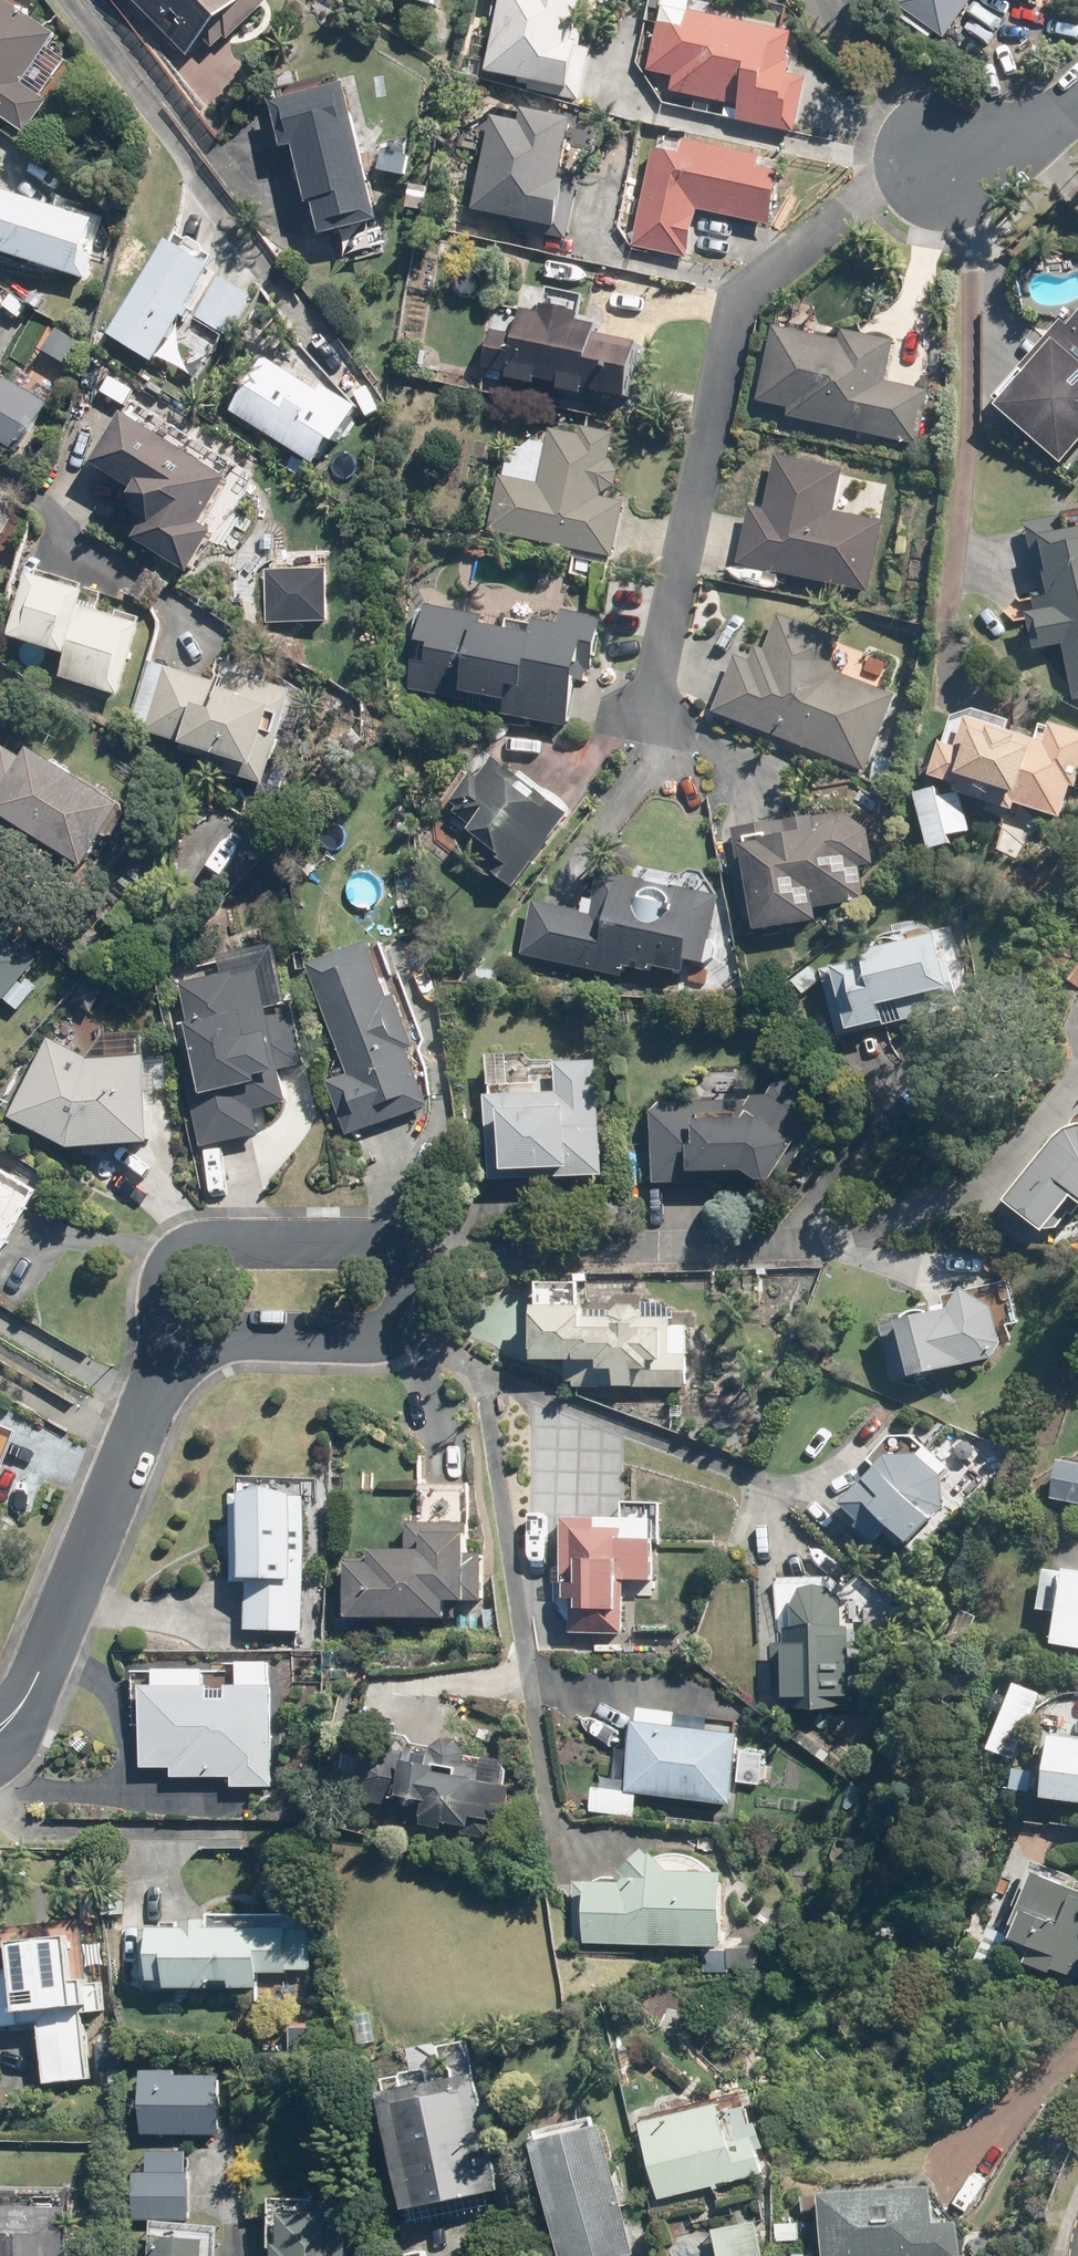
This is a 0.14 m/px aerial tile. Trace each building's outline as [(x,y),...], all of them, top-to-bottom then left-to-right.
[(30,132),(54,101),(27,79),(63,32),(23,0),(0,0),(0,109),(30,132)] [(194,52),(225,23),(234,33),(270,0),(146,0),(194,52)] [(537,74),(535,87),(584,97),(597,36),(588,34),(595,0),(511,0),(498,66),(537,74)] [(698,0),(670,0),(654,69),(683,75),(679,89),(748,105),(745,118),(802,131),(814,76),(795,72),(798,59),(793,58),(800,30),(696,6),(698,0)] [(906,2),(953,35),(977,0),(907,0),(906,2)] [(364,78),(285,96),(297,143),(312,139),(325,196),(329,196),(336,227),(396,213),(364,78)] [(576,174),(588,113),(538,103),(535,120),(504,114),(486,202),(525,211),(522,226),(573,237),(576,221),(572,221),(582,176),(576,174)] [(659,147),(639,242),(694,254),(704,206),(779,222),(791,169),(766,164),(768,152),(695,136),(691,154),(659,147)] [(418,182),(414,204),(431,208),(436,185),(418,182)] [(2,242),(94,276),(103,253),(90,248),(102,216),(22,187),(2,242)] [(121,192),(116,206),(134,211),(138,197),(121,192)] [(259,296),(217,270),(222,262),(179,235),(120,329),(163,356),(191,312),(195,315),(196,313),(234,335),(259,296)] [(524,367),(524,371),(550,376),(551,371),(576,377),(573,384),(598,389),(600,382),(643,392),(654,340),(610,329),(612,320),(592,316),(594,308),(558,300),(556,310),(540,307),(534,332),(503,326),(495,360),(524,367)] [(999,398),(1002,401),(1008,406),(1052,452),(1066,466),(1077,452),(1077,322),(1072,328),(1066,323),(999,398)] [(781,325),(765,397),(798,404),(795,414),(921,443),(934,388),(892,378),(900,340),(850,328),(847,340),(781,325)] [(274,353),(243,409),(330,458),(344,433),(352,437),(372,402),(336,382),(334,386),(274,353)] [(14,451),(46,405),(6,377),(4,381),(0,377),(0,441),(14,451)] [(161,513),(149,534),(204,567),(230,525),(219,518),(247,472),(141,408),(109,462),(145,484),(150,507),(161,513)] [(496,528),(621,553),(631,501),(606,495),(607,489),(611,490),(623,483),(625,469),(618,457),(615,456),(620,431),(591,425),(588,433),(559,426),(547,483),(507,475),(496,528)] [(889,521),(838,509),(848,467),(785,452),(772,508),(758,505),(745,561),(873,590),(889,521)] [(293,464),(305,472),(313,461),(300,453),(293,464)] [(22,517),(0,503),(0,551),(22,517)] [(1046,591),(1043,592),(1046,608),(1042,609),(1049,646),(1072,642),(1077,673),(1077,528),(1071,529),(1068,512),(1032,519),(1046,591)] [(48,570),(26,630),(79,649),(71,673),(128,693),(152,624),(93,602),(98,588),(48,570)] [(332,570),(276,571),(277,617),(333,616),(332,570)] [(458,695),(477,698),(478,695),(510,701),(508,712),(565,723),(573,679),(584,681),(586,669),(595,671),(597,660),(604,619),(564,611),(563,625),(545,622),(538,620),(535,635),(484,626),(485,617),(438,608),(427,606),(425,614),(418,612),(413,636),(422,638),(421,643),(435,645),(432,658),(430,666),(415,662),(409,690),(456,700),(458,695)] [(743,653),(721,709),(871,768),(901,694),(843,671),(838,660),(848,636),(787,612),(772,650),(762,645),(757,658),(743,653)] [(0,638),(0,645),(12,649),(19,631),(5,625),(0,638)] [(189,747),(188,750),(225,761),(222,772),(271,786),(273,780),(298,692),(224,670),(220,683),(166,667),(148,724),(145,733),(189,747)] [(947,771),(974,780),(972,788),(1022,805),(1024,800),(1068,814),(1077,784),(1077,727),(1062,721),(1059,728),(1046,723),(1043,733),(982,712),(972,744),(959,740),(947,771)] [(0,763),(0,808),(97,868),(138,800),(47,745),(37,763),(11,747),(0,763)] [(527,778),(501,758),(483,781),(475,774),(453,802),(460,807),(456,813),(478,830),(476,833),(503,854),(492,869),(516,888),(574,815),(542,790),(527,778)] [(952,785),(926,790),(939,847),(963,841),(961,831),(977,828),(968,790),(954,793),(952,785)] [(795,835),(787,836),(784,821),(733,829),(744,900),(754,899),(759,932),(821,921),(818,908),(822,908),(867,901),(862,867),(875,865),(869,829),(847,813),(792,823),(795,835)] [(543,900),(531,953),(629,975),(632,962),(642,964),(643,958),(650,959),(649,965),(661,968),(662,961),(698,969),(701,958),(714,961),(722,956),(725,946),(719,938),(729,895),(609,868),(602,899),(593,897),(590,911),(543,900)] [(7,992),(13,997),(44,958),(0,922),(0,1001),(7,992)] [(884,954),(829,967),(845,1034),(969,1004),(952,932),(883,949),(884,954)] [(320,962),(356,1073),(338,1078),(355,1131),(439,1105),(421,1046),(426,1044),(410,992),(401,995),(384,942),(320,962)] [(234,974),(182,985),(195,1049),(204,1089),(191,1092),(202,1147),(261,1135),(256,1109),(291,1101),(265,971),(235,977),(234,974)] [(0,1040),(0,1054),(4,1057),(17,1041),(6,1032),(0,1040)] [(114,1153),(112,1141),(165,1137),(159,1052),(94,1057),(55,1037),(18,1114),(57,1134),(78,1143),(86,1143),(86,1155),(114,1153)] [(573,1094),(497,1093),(497,1173),(612,1173),(612,1058),(573,1057),(573,1094)] [(819,1130),(819,1110),(824,1109),(824,1093),(812,1081),(789,1081),(778,1093),(761,1094),(757,1098),(676,1099),(664,1111),(665,1180),(769,1178),(769,1173),(772,1176),(788,1176),(819,1130)] [(1024,1198),(1062,1226),(1077,1204),(1077,1126),(1077,1127),(1024,1198)] [(11,1245),(6,1243),(34,1190),(0,1172),(0,1266),(11,1245)] [(549,1356),(573,1357),(573,1384),(696,1386),(696,1352),(693,1352),(693,1324),(676,1324),(676,1315),(652,1315),(642,1305),(628,1304),(617,1315),(598,1315),(598,1302),(587,1302),(587,1282),(550,1282),(549,1356)] [(964,1306),(895,1322),(907,1376),(1002,1355),(1012,1341),(1004,1306),(976,1288),(964,1306)] [(950,1473),(959,1464),(939,1443),(935,1446),(924,1436),(901,1435),(877,1458),(888,1469),(854,1501),(856,1502),(849,1510),(878,1541),(892,1528),(907,1545),(920,1533),(924,1537),(948,1515),(944,1511),(948,1507),(950,1473)] [(0,1459),(0,1492),(5,1491),(11,1476),(6,1462),(0,1459)] [(256,1581),(252,1625),(310,1629),(318,1493),(286,1491),(287,1477),(249,1474),(247,1492),(244,1491),(239,1580),(256,1581)] [(572,1636),(626,1636),(626,1583),(656,1582),(656,1544),(663,1544),(663,1503),(625,1502),(625,1519),(565,1519),(565,1586),(568,1586),(568,1602),(572,1602),(572,1632),(572,1636)] [(409,1555),(375,1554),(376,1563),(375,1568),(352,1568),(352,1621),(453,1622),(453,1606),(463,1606),(473,1606),(473,1603),(486,1603),(487,1557),(484,1557),(484,1536),(479,1536),(479,1528),(479,1525),(409,1526),(409,1555)] [(1071,1579),(1068,1604),(1061,1603),(1064,1578),(1047,1575),(1041,1611),(1064,1615),(1064,1617),(1059,1648),(1077,1651),(1077,1575),(1075,1574),(1072,1573),(1072,1579),(1071,1579)] [(790,1626),(791,1642),(781,1643),(783,1689),(795,1689),(795,1705),(857,1704),(857,1695),(864,1694),(863,1634),(856,1635),(856,1625),(850,1625),(850,1607),(839,1588),(823,1583),(808,1587),(797,1609),(797,1627),(790,1626)] [(965,1609),(954,1638),(971,1644),(983,1617),(965,1609)] [(240,1775),(240,1784),(279,1786),(282,1683),(277,1683),(277,1661),(248,1659),(247,1682),(239,1682),(240,1666),(234,1666),(234,1664),(212,1664),(212,1667),(164,1666),(164,1684),(152,1684),(150,1765),(179,1765),(179,1774),(240,1775)] [(631,1791),(737,1805),(740,1784),(758,1786),(762,1759),(746,1757),(748,1736),(680,1727),(682,1711),(646,1707),(644,1723),(640,1723),(631,1791)] [(1077,1795),(1077,1735),(1073,1735),(1064,1793),(1077,1795)] [(402,1809),(399,1823),(426,1829),(468,1838),(469,1836),(489,1841),(494,1820),(510,1824),(517,1787),(509,1785),(514,1762),(492,1757),(489,1768),(471,1764),(473,1755),(466,1743),(454,1741),(440,1749),(436,1763),(382,1750),(365,1761),(360,1785),(370,1802),(402,1809)] [(581,1940),(738,1945),(740,1872),(684,1871),(663,1848),(642,1868),(642,1883),(583,1881),(581,1940)] [(1045,1953),(1041,1962),(1064,1971),(1065,1968),(1077,1973),(1077,1886),(1048,1873),(1018,1942),(1045,1953)] [(181,1977),(181,1985),(223,1986),(223,1977),(241,1978),(241,1986),(268,1986),(268,1971),(292,1971),(293,1927),(219,1926),(219,1917),(199,1917),(199,1926),(165,1926),(165,1930),(147,1929),(146,1975),(164,1975),(164,1977),(181,1977)] [(111,2011),(109,1980),(101,1981),(101,1976),(89,1977),(86,1934),(27,1938),(29,1970),(0,1972),(0,2002),(2,2026),(49,2022),(53,2080),(98,2077),(94,2012),(111,2011)] [(319,2028),(287,2028),(287,2054),(318,2055),(319,2028)] [(151,2133),(227,2134),(228,2076),(184,2075),(184,2070),(152,2069),(151,2133)] [(127,2070),(112,2071),(113,2084),(127,2083),(127,2070)] [(481,2074),(400,2089),(421,2204),(502,2189),(481,2074)] [(737,2102),(649,2124),(667,2197),(769,2172),(761,2137),(772,2134),(769,2121),(763,2122),(759,2106),(739,2111),(737,2102)] [(549,2140),(573,2255),(635,2255),(638,2254),(612,2127),(549,2140)] [(157,2151),(157,2173),(140,2173),(141,2219),(196,2218),(195,2172),(191,2172),(191,2150),(157,2151)] [(835,2192),(838,2255),(969,2255),(967,2220),(963,2221),(945,2199),(944,2186),(835,2192)] [(82,2209),(0,2204),(0,2255),(79,2255),(82,2209)] [(353,2230),(347,2230),(348,2207),(319,2206),(318,2211),(290,2209),(288,2240),(283,2239),(283,2246),(276,2246),(275,2255),(352,2255),(353,2230)] [(804,2222),(804,2236),(820,2236),(819,2221),(804,2222)] [(800,2240),(800,2236),(800,2222),(777,2222),(777,2239),(777,2240),(800,2240)] [(726,2255),(770,2255),(765,2223),(722,2230),(726,2255)] [(224,2239),(170,2232),(167,2255),(222,2255),(224,2239)]
